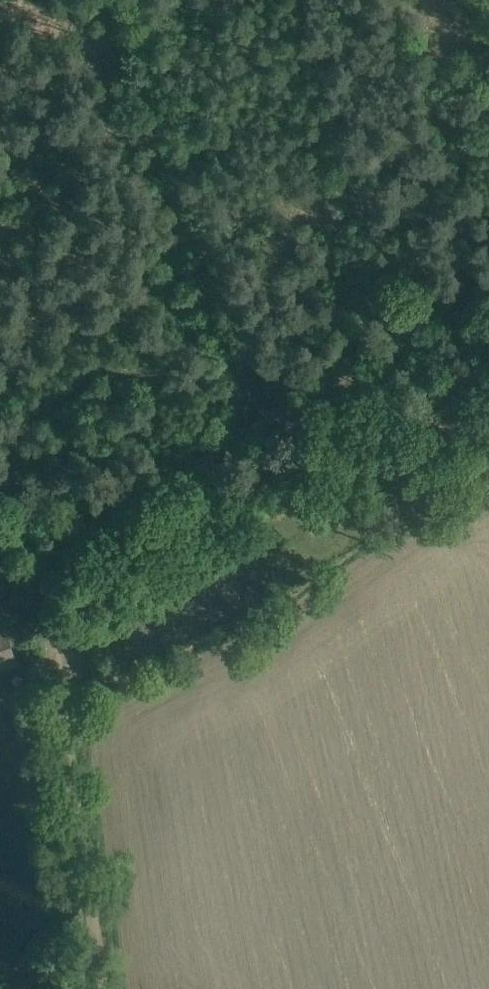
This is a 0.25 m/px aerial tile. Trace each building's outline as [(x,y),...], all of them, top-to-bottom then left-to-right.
[(15,664),(2,625),(0,626),(0,669),(15,664)]
